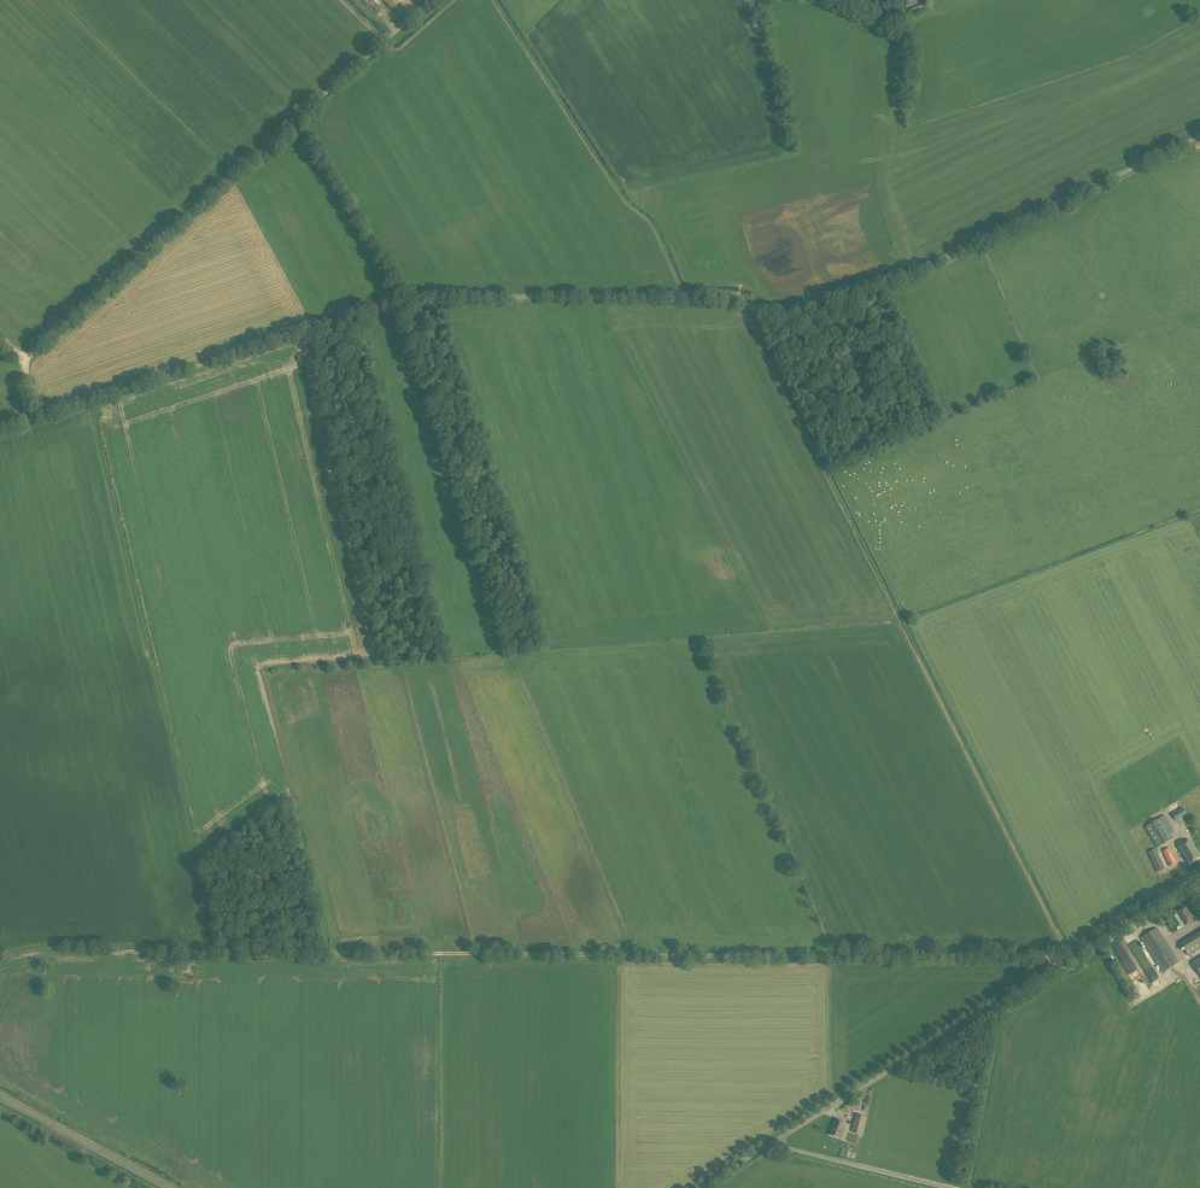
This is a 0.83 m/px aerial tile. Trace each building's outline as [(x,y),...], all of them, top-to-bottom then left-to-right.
[(751,30),(759,28),(753,4),(746,6),(751,30)] [(926,5),(910,9),(912,15),(927,11),(926,5)] [(1175,821),(1186,814),(1181,807),(1171,813),(1175,821)] [(1157,848),(1172,839),(1160,818),(1144,828),(1157,848)] [(1199,857),(1190,840),(1178,847),(1189,864),(1199,857)] [(1157,872),(1165,869),(1156,848),(1148,852),(1157,872)] [(1169,866),(1176,863),(1170,848),(1162,851),(1169,866)] [(1185,925),(1193,920),(1185,907),(1177,913),(1185,925)] [(1162,973),(1179,963),(1157,927),(1140,938),(1162,973)] [(1199,950),(1199,931),(1180,943),(1188,957),(1199,950)] [(863,1130),(866,1116),(856,1114),(853,1127),(863,1130)] [(841,1139),(847,1123),(835,1119),(829,1135),(841,1139)]
